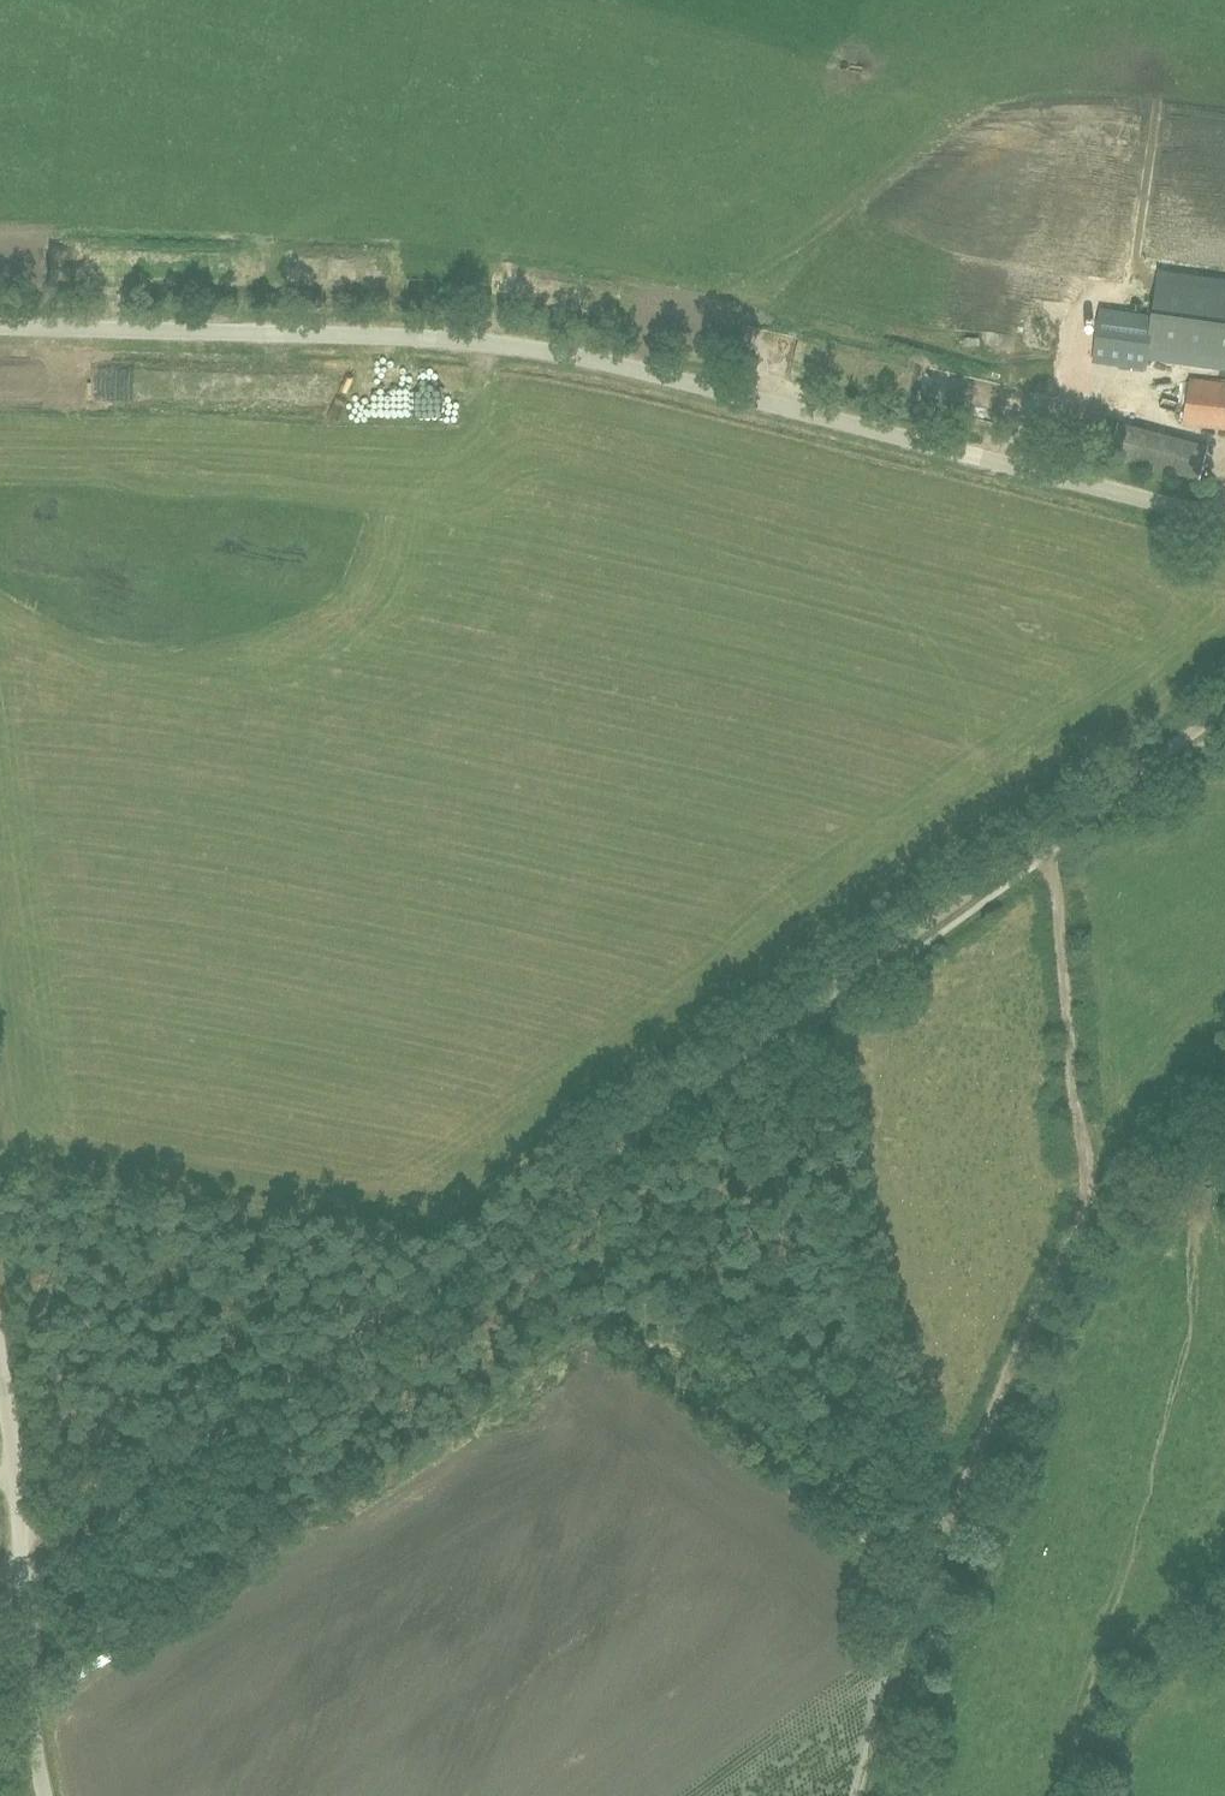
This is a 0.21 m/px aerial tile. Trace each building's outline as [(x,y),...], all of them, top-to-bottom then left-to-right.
[(1157,276),(1156,280),(1156,284),(1147,348),(1129,345),(1122,403),(1160,408),(1167,350),(1224,358),(1224,279),(1158,270),(1157,276)] [(1148,323),(1148,288),(1126,288),(1126,323),(1148,323)] [(1190,379),(1184,425),(1224,431),(1224,383),(1190,379)] [(1109,456),(1198,481),(1207,448),(1118,424),(1109,456)]
